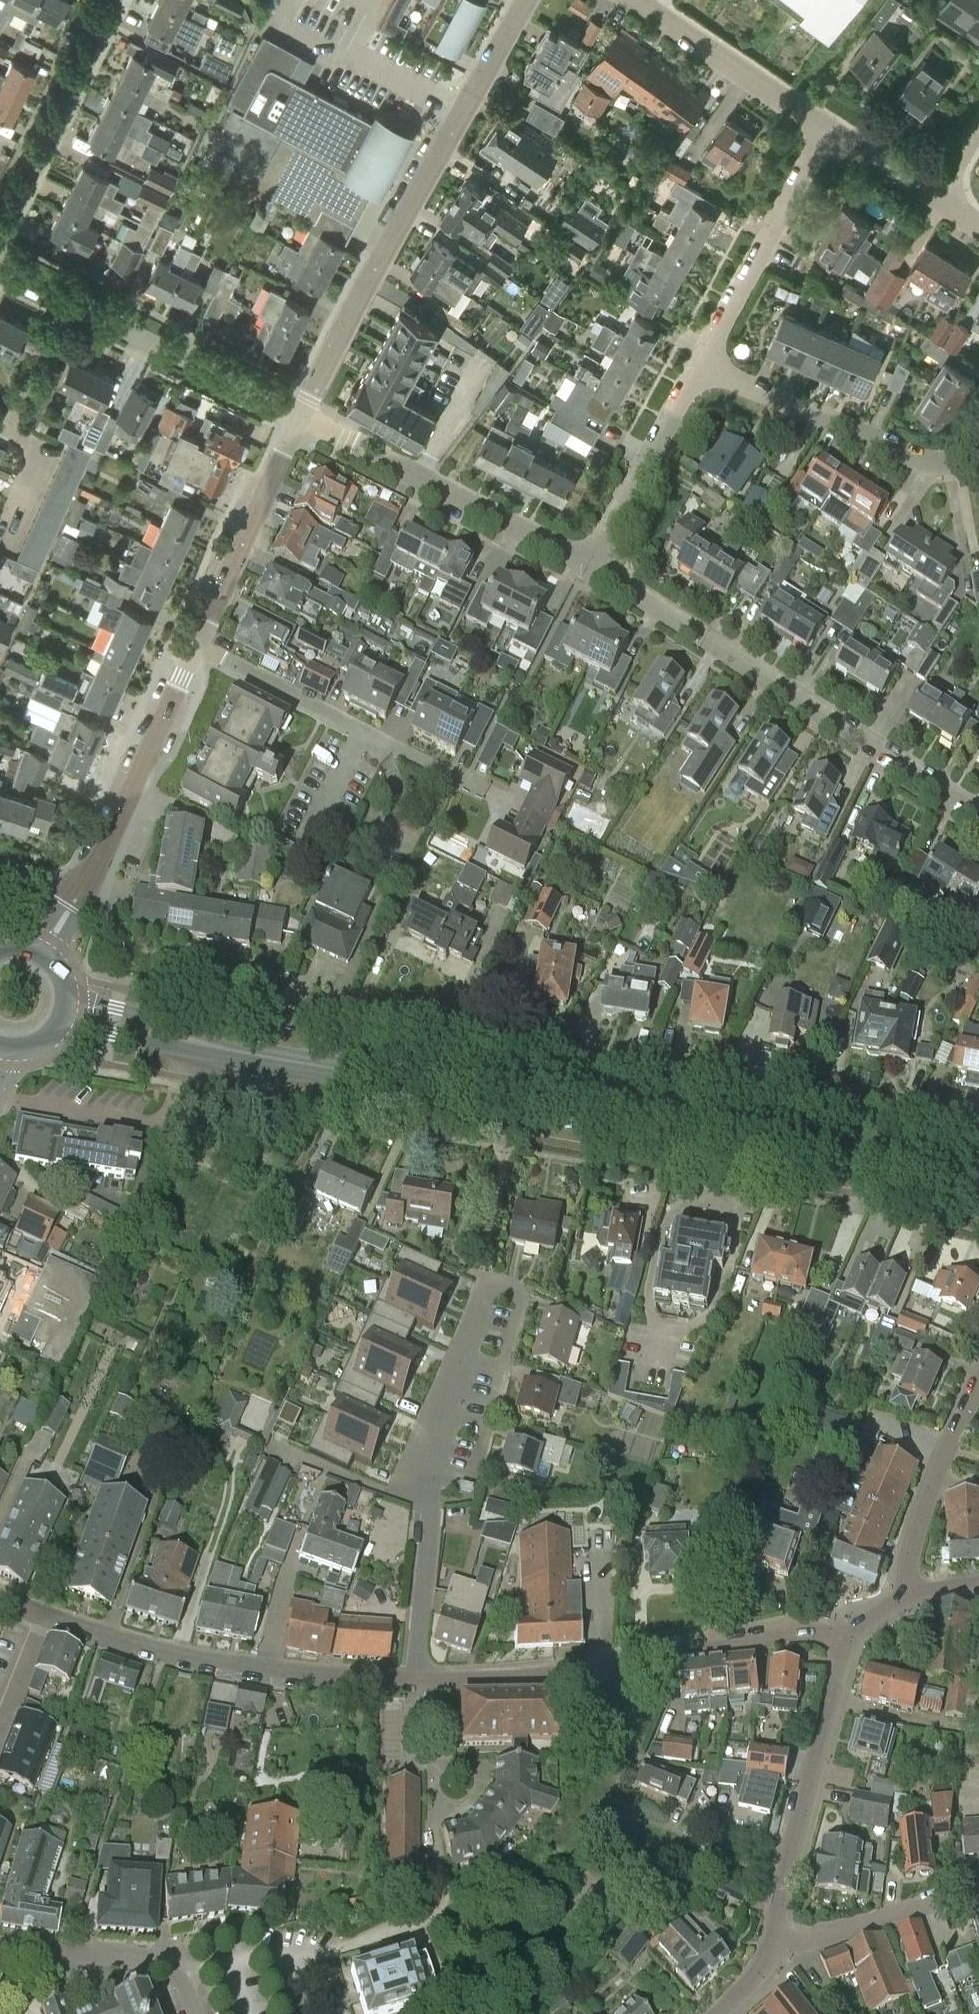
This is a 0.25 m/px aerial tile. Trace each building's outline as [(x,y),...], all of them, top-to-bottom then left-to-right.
[(0,8),(0,30),(10,10),(26,18),(35,0),(4,0),(0,8)] [(68,0),(35,0),(26,18),(20,30),(25,32),(17,48),(36,56),(41,46),(27,39),(40,12),(58,20),(68,0)] [(151,23),(144,36),(167,48),(173,34),(192,44),(203,22),(191,16),(181,11),(181,10),(160,0),(158,0),(147,21),(151,23)] [(186,0),(160,0),(181,10),(186,0)] [(213,2),(212,2),(241,17),(246,6),(234,0),(209,0),(213,2)] [(389,8),(400,13),(407,0),(394,0),(389,8)] [(479,8),(474,5),(477,0),(438,0),(434,6),(470,25),(479,8)] [(591,3),(587,0),(571,0),(568,5),(585,14),(591,3)] [(802,18),(830,39),(860,0),(775,0),(801,20),(802,18)] [(900,2),(897,0),(885,0),(868,22),(879,30),(900,2)] [(978,38),(978,0),(946,0),(938,13),(978,40),(978,38)] [(457,50),(470,25),(434,6),(421,31),(457,50)] [(194,9),(191,16),(203,22),(206,15),(194,9)] [(208,15),(205,22),(213,26),(216,19),(208,15)] [(400,38),(406,27),(385,16),(379,27),(400,38)] [(582,38),(593,44),(603,26),(592,19),(582,38)] [(558,35),(550,30),(537,51),(548,57),(550,57),(570,68),(574,70),(588,46),(560,30),(558,35)] [(648,57),(645,55),(648,52),(620,31),(588,74),(615,94),(623,83),(636,92),(634,95),(646,104),(658,88),(656,87),(660,82),(654,77),(656,73),(654,72),(662,61),(652,53),(648,57)] [(875,82),(899,50),(873,31),(849,63),(875,82)] [(230,61),(238,43),(220,34),(212,53),(230,61)] [(299,55),(262,36),(226,105),(231,108),(203,161),(312,219),(307,228),(318,233),(318,232),(342,245),(375,183),(380,186),(390,168),(402,144),(373,129),(376,123),(288,76),(299,55)] [(180,65),(148,48),(143,58),(133,52),(123,73),(168,95),(172,88),(166,85),(171,74),(174,76),(180,65)] [(207,50),(199,66),(224,79),(232,62),(230,61),(212,53),(207,50)] [(548,57),(537,51),(525,73),(526,75),(535,80),(529,90),(561,108),(581,74),(574,70),(570,68),(550,57),(548,57)] [(300,55),(292,70),(296,73),(306,78),(315,63),(300,55)] [(35,68),(13,57),(5,73),(0,71),(0,82),(23,93),(35,68)] [(923,113),(949,78),(922,58),(896,93),(923,113)] [(696,92),(693,90),(696,86),(662,61),(654,72),(656,73),(654,77),(660,82),(656,87),(658,88),(646,104),(661,115),(664,112),(676,121),(674,124),(684,131),(710,96),(699,88),(696,92)] [(167,99),(168,95),(123,73),(112,94),(135,106),(139,98),(149,103),(161,110),(167,99)] [(23,93),(0,82),(0,115),(10,120),(23,93)] [(599,114),(610,96),(586,82),(575,100),(599,114)] [(172,88),(168,95),(177,99),(180,92),(172,88)] [(152,141),(156,133),(139,124),(144,114),(134,109),(135,106),(112,94),(101,116),(148,139),(152,141)] [(565,117),(536,101),(527,117),(556,133),(565,117)] [(538,186),(543,178),(562,149),(505,113),(481,148),(538,186)] [(688,133),(694,137),(707,118),(701,114),(688,133)] [(150,144),(152,141),(148,139),(101,116),(90,138),(114,149),(124,154),(128,146),(140,152),(146,141),(150,144)] [(734,166),(754,138),(727,120),(702,157),(715,166),(721,157),(734,166)] [(169,145),(166,151),(177,157),(181,151),(169,145)] [(567,158),(548,180),(560,190),(579,168),(567,158)] [(684,183),(687,178),(691,171),(668,158),(661,170),(678,180),(684,183)] [(72,186),(119,209),(124,198),(112,193),(117,182),(110,178),(82,165),(72,186)] [(168,191),(174,178),(149,166),(143,179),(168,191)] [(628,183),(638,189),(644,178),(634,172),(628,183)] [(709,215),(716,202),(684,183),(678,180),(671,190),(680,195),(671,211),(662,206),(658,212),(672,220),(681,226),(703,239),(716,219),(709,215)] [(516,241),(528,225),(483,195),(484,193),(467,182),(454,201),(491,225),(516,241)] [(153,225),(166,195),(141,184),(135,196),(147,202),(140,219),(153,225)] [(119,209),(72,186),(62,208),(86,220),(91,209),(103,215),(108,204),(118,209),(119,209)] [(643,194),(639,201),(647,205),(651,198),(643,194)] [(498,231),(490,226),(491,225),(454,201),(442,220),(459,232),(461,229),(488,247),(498,231)] [(572,206),(558,226),(593,248),(606,229),(572,206)] [(856,246),(858,243),(870,223),(844,206),(830,229),(856,246)] [(92,237),(97,225),(86,220),(62,208),(51,231),(74,242),(85,248),(91,236),(92,237)] [(262,231),(268,219),(254,212),(248,224),(262,231)] [(666,229),(672,220),(658,212),(653,221),(666,229)] [(116,234),(121,237),(143,247),(153,225),(140,219),(136,227),(122,221),(116,234)] [(161,253),(172,228),(160,223),(154,237),(149,247),(161,253)] [(691,260),(703,239),(681,226),(668,246),(691,260)] [(318,233),(307,228),(297,248),(331,266),(342,245),(318,232),(318,233)] [(856,246),(830,229),(816,251),(842,268),(843,266),(854,274),(859,266),(871,274),(873,271),(878,275),(885,265),(885,263),(883,262),(858,243),(856,246)] [(579,261),(585,251),(583,247),(565,234),(557,246),(579,261)] [(121,237),(121,238),(124,240),(113,262),(132,271),(143,247),(121,237)] [(898,237),(883,262),(885,263),(885,265),(895,271),(911,245),(898,237)] [(422,257),(464,286),(472,292),(484,275),(458,258),(457,258),(458,257),(433,241),(422,257)] [(331,266),(297,248),(286,242),(280,253),(292,260),(286,270),(296,275),(319,288),(331,266)] [(654,249),(641,242),(634,254),(679,280),(691,260),(668,246),(664,254),(654,248),(654,249)] [(180,270),(190,249),(180,244),(169,265),(158,259),(146,283),(168,294),(180,270)] [(932,286),(949,259),(927,245),(910,271),(931,285),(932,286)] [(194,268),(201,254),(190,249),(180,270),(168,294),(190,305),(202,281),(180,270),(184,263),(194,268)] [(496,252),(488,263),(506,276),(514,266),(496,252)] [(679,280),(634,254),(616,288),(627,294),(627,296),(652,311),(660,297),(666,301),(679,280)] [(453,302),(464,286),(422,257),(411,274),(453,302)] [(954,299),(971,273),(949,259),(932,286),(931,285),(926,295),(948,309),(954,299)] [(612,270),(597,261),(590,272),(605,281),(612,270)] [(499,286),(506,276),(488,263),(481,273),(499,286)] [(212,292),(213,290),(224,269),(214,264),(203,287),(212,292)] [(882,294),(896,272),(895,271),(885,265),(878,275),(870,287),(882,294)] [(228,297),(238,276),(224,269),(213,290),(228,297)] [(892,300),(906,279),(896,272),(882,294),(892,300)] [(866,294),(848,283),(841,292),(861,304),(876,312),(880,306),(886,310),(892,300),(882,294),(870,287),(866,294)] [(297,331),(308,310),(286,299),(286,297),(269,289),(258,312),(297,331)] [(235,314),(240,303),(228,297),(213,290),(212,292),(214,293),(203,313),(216,320),(222,308),(235,314)] [(559,299),(547,291),(542,298),(553,306),(559,299)] [(820,312),(826,299),(817,295),(811,308),(820,312)] [(467,336),(474,327),(441,302),(434,311),(467,336)] [(432,349),(441,333),(416,319),(417,317),(403,307),(401,311),(401,310),(392,326),(432,349)] [(556,327),(564,314),(555,309),(548,322),(556,327)] [(27,325),(0,312),(0,352),(2,348),(13,354),(27,325)] [(287,352),(297,331),(258,312),(257,313),(264,317),(256,335),(264,340),(287,352)] [(799,367),(816,328),(783,313),(766,352),(799,367)] [(943,343),(957,321),(945,314),(932,336),(943,343)] [(648,335),(653,327),(635,316),(625,334),(598,320),(593,330),(600,334),(599,335),(615,344),(643,360),(648,351),(650,352),(657,341),(655,340),(655,339),(648,335)] [(522,326),(533,334),(538,327),(527,319),(522,326)] [(957,352),(971,330),(960,324),(946,345),(957,352)] [(392,326),(383,342),(423,365),(432,349),(392,326)] [(832,381),(849,342),(816,328),(799,367),(832,381)] [(455,329),(454,330),(448,340),(475,354),(479,347),(455,329)] [(525,349),(533,339),(522,331),(514,341),(525,349)] [(961,403),(976,380),(967,375),(974,364),(927,334),(920,346),(945,362),(931,384),(961,403)] [(634,384),(642,370),(638,368),(643,360),(615,344),(599,335),(593,345),(614,357),(607,368),(634,384)] [(539,339),(532,350),(546,358),(552,347),(539,339)] [(414,381),(423,365),(383,342),(375,358),(414,381)] [(865,395),(882,356),(849,342),(832,381),(865,395)] [(898,362),(905,367),(909,360),(907,356),(901,353),(897,362),(898,362)] [(73,402),(91,366),(68,355),(62,368),(52,363),(34,399),(46,405),(58,381),(70,388),(65,398),(73,402)] [(406,396),(414,381),(375,358),(366,374),(406,396)] [(488,382),(497,388),(511,370),(498,361),(487,382),(487,383),(488,382)] [(900,392),(909,370),(905,367),(898,362),(894,372),(889,384),(888,387),(900,392)] [(603,376),(593,371),(594,370),(581,363),(575,373),(569,370),(568,372),(575,375),(587,383),(596,388),(618,402),(623,392),(628,395),(634,384),(607,368),(603,376)] [(91,366),(73,402),(69,412),(78,416),(82,408),(94,414),(81,440),(94,446),(94,445),(104,423),(109,411),(99,406),(113,378),(91,366)] [(889,384),(894,372),(886,369),(881,380),(889,384)] [(596,388),(587,383),(575,375),(568,372),(567,374),(578,381),(567,399),(557,393),(550,404),(556,408),(571,416),(575,419),(576,416),(581,408),(605,423),(618,402),(596,388)] [(406,396),(366,374),(348,407),(419,446),(435,418),(418,409),(415,414),(393,402),(398,394),(405,397),(406,396)] [(506,383),(492,401),(502,408),(509,399),(518,404),(505,430),(494,425),(477,459),(498,469),(521,424),(534,400),(516,391),(506,383)] [(947,426),(961,403),(931,384),(916,407),(947,426)] [(142,430),(156,401),(157,398),(132,386),(117,418),(142,430)] [(37,424),(40,418),(40,417),(46,405),(34,399),(24,418),(37,424)] [(162,429),(169,432),(174,421),(179,411),(172,407),(162,429)] [(564,429),(571,416),(556,408),(550,420),(564,429)] [(179,411),(174,421),(187,427),(192,417),(179,411)] [(241,455),(246,445),(241,442),(243,438),(237,436),(240,430),(206,414),(195,437),(196,437),(203,440),(202,444),(235,459),(236,458),(234,457),(236,453),(241,455)] [(81,436),(85,420),(66,415),(62,431),(81,436)] [(600,431),(576,416),(575,419),(571,416),(564,429),(581,438),(592,445),(600,431)] [(37,424),(36,426),(44,430),(48,422),(40,417),(40,418),(37,424)] [(234,461),(235,459),(202,444),(203,440),(196,437),(195,437),(185,432),(187,427),(174,421),(169,432),(177,436),(164,463),(157,479),(180,490),(187,475),(218,489),(231,460),(234,461)] [(94,446),(104,451),(115,428),(104,423),(94,445),(94,446)] [(525,472),(532,457),(537,447),(526,441),(532,429),(521,424),(498,469),(520,480),(525,472)] [(75,445),(69,442),(17,556),(40,567),(76,486),(75,486),(91,451),(75,444),(75,445)] [(743,455),(724,443),(703,475),(736,496),(759,461),(745,452),(743,455)] [(541,491),(550,474),(553,467),(532,457),(525,472),(520,480),(541,491)] [(809,483),(798,475),(778,506),(789,513),(798,500),(820,514),(821,514),(846,476),(844,474),(846,471),(836,464),(833,468),(823,461),(809,483)] [(563,502),(575,478),(553,467),(550,474),(541,491),(563,502)] [(82,479),(91,483),(94,478),(92,473),(86,470),(82,479)] [(313,475),(304,493),(331,507),(332,506),(340,510),(351,488),(339,482),(339,481),(318,471),(315,476),(313,475)] [(153,482),(140,476),(135,488),(147,494),(147,495),(162,501),(168,489),(153,482)] [(821,514),(842,528),(868,490),(846,476),(821,514)] [(761,524),(775,503),(754,489),(740,511),(747,515),(746,516),(753,521),(754,520),(761,524)] [(872,530),(889,504),(868,490),(842,528),(858,538),(853,546),(869,557),(873,551),(882,537),(872,530)] [(719,515),(726,503),(707,491),(700,502),(719,515)] [(353,542),(358,531),(349,526),(349,525),(328,514),(331,507),(304,493),(295,511),(335,531),(334,532),(343,537),(353,542)] [(81,514),(87,501),(77,497),(71,510),(81,514)] [(171,501),(161,524),(188,535),(198,513),(171,501)] [(389,536),(399,518),(374,505),(365,523),(389,536)] [(75,526),(81,514),(71,510),(66,522),(75,526)] [(746,516),(738,529),(750,536),(758,524),(753,521),(746,516)] [(84,517),(76,535),(87,540),(95,522),(84,517)] [(346,544),(292,518),(283,536),(309,549),(310,548),(315,538),(342,551),(346,544)] [(700,589),(701,589),(720,559),(719,558),(697,544),(705,530),(689,519),(671,547),(687,557),(679,569),(703,584),(700,589)] [(179,557),(188,535),(161,524),(152,545),(179,557)] [(71,564),(82,540),(62,531),(51,555),(71,564)] [(415,574),(431,542),(409,531),(395,557),(384,552),(379,562),(380,563),(374,575),(367,588),(378,593),(384,581),(385,581),(393,566),(413,577),(414,574),(415,574)] [(934,544),(917,533),(911,542),(902,536),(886,560),(873,551),(869,557),(852,583),(866,592),(881,568),(896,578),(901,570),(913,578),(934,544)] [(309,549),(283,536),(274,554),(315,575),(319,566),(316,564),(321,553),(310,548),(309,549)] [(732,537),(719,558),(720,559),(701,589),(711,596),(714,591),(727,600),(735,588),(745,594),(758,573),(735,559),(743,545),(732,537)] [(429,598),(437,581),(452,553),(431,542),(415,574),(425,578),(418,592),(429,598)] [(940,640),(960,609),(950,603),(955,595),(944,588),(955,570),(946,564),(951,555),(934,544),(913,578),(924,585),(919,593),(944,609),(929,633),(938,639),(940,640)] [(169,579),(179,557),(152,545),(142,567),(169,579)] [(461,589),(474,565),(452,553),(437,581),(448,587),(440,603),(450,608),(448,614),(457,618),(466,600),(457,595),(461,588),(461,589)] [(33,581),(38,569),(14,558),(9,570),(33,581)] [(142,567),(126,560),(119,575),(135,582),(132,589),(159,601),(169,579),(142,567)] [(781,589),(794,568),(784,561),(770,582),(781,589)] [(306,605),(314,590),(271,568),(264,583),(306,605)] [(852,582),(858,574),(849,568),(844,577),(852,582)] [(338,590),(344,579),(325,569),(319,580),(338,590)] [(102,586),(70,572),(67,579),(79,585),(77,589),(100,600),(97,607),(103,610),(97,622),(114,630),(141,642),(151,619),(124,607),(124,608),(118,605),(122,596),(102,587),(102,586)] [(122,596),(128,584),(107,575),(102,586),(102,587),(122,596)] [(509,581),(500,576),(489,597),(478,592),(464,618),(485,629),(491,617),(504,624),(525,583),(521,581),(517,581),(513,582),(510,580),(509,581)] [(45,597),(47,592),(43,590),(47,583),(41,580),(38,587),(35,593),(45,597)] [(316,626),(323,613),(306,605),(264,583),(257,598),(290,614),(290,613),(316,626)] [(536,655),(549,629),(535,621),(546,600),(536,595),(537,594),(534,592),(532,589),(529,585),(525,583),(504,624),(517,630),(511,642),(536,655)] [(353,613),(359,601),(334,589),(329,600),(330,600),(323,613),(341,622),(343,618),(347,610),(353,613)] [(877,600),(865,592),(860,601),(842,628),(853,636),(877,600)] [(785,636),(803,607),(781,593),(763,622),(785,636)] [(832,622),(842,628),(860,601),(851,596),(847,602),(845,601),(832,622)] [(32,621),(38,607),(29,603),(23,617),(32,621)] [(805,604),(803,607),(785,636),(808,651),(829,618),(806,603),(805,604)] [(249,616),(242,631),(285,652),(296,631),(256,611),(253,617),(249,616)] [(9,612),(5,621),(12,624),(16,615),(9,612)] [(394,614),(392,618),(401,623),(404,618),(394,614)] [(27,631),(32,621),(23,617),(18,627),(27,631)] [(591,623),(581,618),(570,640),(556,632),(543,659),(567,671),(573,659),(586,666),(606,625),(603,623),(598,623),(594,624),(592,622),(591,623)] [(12,624),(5,621),(0,619),(0,633),(7,636),(12,624)] [(356,640),(360,631),(345,623),(338,637),(353,644),(355,640),(356,640)] [(614,695),(627,669),(617,663),(628,642),(618,637),(618,636),(615,635),(614,631),(611,627),(607,625),(606,625),(586,666),(599,672),(593,684),(614,695)] [(916,676),(930,655),(929,655),(938,639),(929,633),(918,626),(906,644),(917,651),(906,669),(916,676)] [(131,663),(141,642),(114,630),(104,652),(131,663)] [(288,672),(295,657),(285,652),(242,631),(235,645),(254,655),(251,660),(260,665),(263,659),(266,661),(288,672)] [(390,658),(395,648),(360,631),(356,640),(390,658)] [(323,657),(330,645),(304,632),(298,645),(323,657)] [(859,683),(881,649),(871,643),(865,654),(851,645),(836,669),(859,683)] [(359,660),(364,650),(353,645),(348,654),(359,660)] [(104,652),(96,647),(91,656),(100,661),(95,673),(122,685),(131,663),(104,652)] [(859,683),(882,698),(901,669),(878,654),(881,649),(859,683)] [(363,714),(383,675),(361,664),(359,660),(348,654),(340,671),(354,678),(343,700),(352,704),(350,707),(363,714)] [(927,683),(941,662),(930,655),(916,676),(927,683)] [(33,673),(23,669),(25,665),(9,657),(3,670),(34,683),(75,701),(79,692),(85,695),(112,707),(122,685),(95,673),(95,674),(82,668),(74,686),(61,680),(59,677),(56,673),(52,672),(49,671),(44,671),(41,672),(35,669),(33,673)] [(383,675),(363,714),(376,721),(378,717),(386,721),(397,700),(408,705),(427,668),(416,662),(407,679),(398,674),(394,681),(383,675)] [(457,693),(465,677),(436,662),(428,677),(457,693)] [(325,698),(335,678),(312,666),(302,686),(325,698)] [(665,670),(658,666),(632,706),(638,710),(631,719),(662,739),(679,712),(669,705),(684,682),(677,678),(676,674),(673,671),(669,670),(665,670)] [(413,735),(434,746),(453,710),(459,698),(427,682),(413,708),(424,713),(413,735)] [(933,730),(955,696),(932,682),(910,715),(933,730)] [(93,748),(102,728),(103,726),(91,720),(95,710),(75,701),(34,683),(33,684),(35,685),(31,695),(22,715),(37,722),(67,735),(66,736),(93,748)] [(279,739),(291,717),(241,690),(229,712),(230,713),(229,713),(274,736),(279,739)] [(956,745),(971,722),(968,720),(975,710),(955,696),(933,730),(956,745)] [(718,704),(712,700),(686,740),(686,741),(680,750),(691,757),(701,764),(687,786),(701,795),(732,748),(721,741),(737,716),(731,712),(729,708),(726,705),(722,704),(718,704)] [(481,742),(494,716),(480,708),(473,720),(453,710),(434,746),(456,756),(467,735),(481,742)] [(263,756),(274,736),(229,713),(219,733),(263,756)] [(84,770),(84,769),(93,748),(66,736),(67,735),(37,722),(30,737),(53,747),(49,755),(84,770)] [(495,724),(477,766),(491,772),(508,730),(495,724)] [(551,734),(540,728),(539,730),(535,728),(529,741),(544,748),(551,734)] [(252,778),(263,756),(219,733),(218,732),(206,755),(207,755),(252,778)] [(770,738),(763,733),(737,774),(738,774),(729,788),(730,792),(737,796),(740,795),(743,791),(767,806),(785,780),(774,773),(789,749),(783,745),(781,741),(778,738),(774,737),(770,738)] [(549,745),(552,751),(558,752),(562,747),(559,741),(553,740),(549,745)] [(13,748),(0,744),(0,754),(10,757),(13,748)] [(45,771),(49,761),(49,760),(29,751),(24,762),(45,771)] [(241,799),(252,778),(207,755),(196,775),(241,799)] [(528,801),(530,802),(552,813),(556,805),(571,775),(535,758),(522,783),(534,789),(532,793),(534,794),(530,801),(529,800),(528,801)] [(272,787),(277,785),(283,774),(282,769),(267,761),(257,779),(272,787)] [(40,782),(40,781),(45,771),(24,762),(20,774),(40,782)] [(819,772),(813,769),(792,812),(804,819),(799,829),(826,841),(840,813),(828,807),(840,782),(833,779),(831,775),(828,773),(824,772),(819,772)] [(589,791),(595,777),(586,772),(579,786),(589,791)] [(235,824),(247,802),(241,799),(196,775),(196,774),(184,797),(235,824)] [(2,816),(9,794),(1,792),(5,781),(0,779),(0,821),(2,816)] [(54,801),(33,794),(31,801),(9,794),(2,816),(0,821),(0,823),(23,830),(26,820),(46,826),(54,801)] [(528,801),(518,822),(519,823),(516,830),(514,829),(512,833),(500,828),(488,853),(524,870),(536,845),(544,830),(552,813),(530,802),(528,801)] [(552,813),(544,830),(554,835),(557,829),(562,818),(552,813)] [(897,860),(909,835),(891,827),(891,825),(868,814),(854,842),(878,854),(879,851),(897,860)] [(193,900),(205,831),(170,825),(159,894),(157,894),(158,892),(138,888),(132,920),(170,926),(169,934),(251,948),(252,940),(282,945),(287,914),(262,910),(261,918),(191,906),(192,900),(193,900)] [(313,873),(319,861),(257,829),(251,840),(313,873)] [(827,891),(846,850),(832,843),(813,884),(827,891)] [(266,890),(272,852),(244,848),(238,885),(266,890)] [(966,869),(942,853),(935,863),(930,861),(917,881),(945,898),(939,909),(940,910),(966,869)] [(787,872),(808,880),(812,867),(791,859),(787,872)] [(686,872),(669,861),(660,875),(679,882),(686,872)] [(978,924),(978,877),(966,869),(940,910),(974,931),(978,924)] [(372,888),(334,870),(330,879),(329,879),(327,883),(328,884),(317,909),(315,914),(312,913),(299,941),(348,964),(362,935),(362,934),(372,911),(363,907),(372,888)] [(639,895),(650,900),(665,906),(675,883),(649,873),(639,895)] [(714,894),(720,885),(715,882),(708,892),(714,894)] [(513,913),(519,901),(512,898),(515,891),(499,883),(490,902),(513,913)] [(546,933),(562,901),(544,893),(533,887),(527,899),(538,904),(528,924),(546,933)] [(437,953),(452,922),(460,907),(467,893),(457,888),(457,889),(450,902),(447,901),(438,921),(415,910),(410,920),(415,922),(409,935),(427,944),(425,948),(437,953)] [(842,902),(812,888),(793,927),(823,941),(842,902)] [(471,912),(478,898),(467,893),(460,907),(471,912)] [(609,934),(621,928),(617,917),(605,922),(609,934)] [(474,951),(481,936),(452,922),(437,953),(438,954),(438,957),(446,961),(449,955),(463,961),(469,949),(474,951)] [(690,953),(700,931),(682,922),(671,944),(690,953)] [(888,972),(906,936),(888,927),(870,964),(888,972)] [(699,978),(715,945),(699,938),(684,971),(699,978)] [(570,981),(579,982),(581,969),(573,967),(575,955),(544,950),(542,963),(529,961),(526,980),(539,982),(536,1002),(566,1006),(570,981)] [(671,993),(682,966),(670,961),(658,987),(671,993)] [(615,1016),(625,1017),(632,971),(622,969),(619,986),(606,984),(601,1013),(604,1014),(606,1017),(612,1018),(615,1016)] [(632,971),(625,1017),(635,1019),(637,1022),(643,1023),(646,1021),(648,1021),(653,992),(639,990),(641,983),(643,983),(645,970),(634,969),(634,971),(632,971)] [(912,1002),(924,980),(913,974),(901,996),(912,1002)] [(974,975),(964,997),(965,998),(955,1023),(965,1026),(976,1002),(978,1004),(978,977),(974,975)] [(829,999),(846,1004),(853,985),(835,980),(829,999)] [(722,1033),(727,997),(698,993),(699,988),(684,986),(681,1004),(695,1006),(692,1029),(722,1033)] [(882,1010),(884,998),(866,995),(864,1007),(863,1007),(861,1019),(857,1018),(851,1050),(866,1052),(869,1058),(881,1060),(890,1012),(882,1010)] [(813,1037),(818,1006),(805,1004),(802,1016),(775,1012),(770,1042),(794,1046),(796,1034),(813,1037)] [(914,1045),(919,1017),(890,1012),(881,1060),(907,1064),(911,1044),(914,1045)] [(962,1044),(959,1044),(957,1054),(954,1052),(947,1067),(954,1070),(953,1073),(967,1075),(965,1085),(978,1088),(978,1031),(965,1028),(962,1044)] [(823,1031),(814,1029),(813,1037),(821,1038),(823,1031)] [(918,1046),(915,1059),(931,1062),(933,1048),(918,1046)] [(57,1129),(58,1123),(40,1120),(39,1125),(21,1122),(21,1123),(16,1122),(11,1148),(16,1149),(13,1162),(81,1174),(80,1181),(94,1184),(96,1175),(123,1180),(123,1179),(134,1181),(136,1167),(138,1168),(140,1156),(138,1156),(139,1150),(140,1142),(131,1141),(132,1139),(112,1135),(111,1137),(99,1135),(99,1133),(88,1131),(88,1133),(84,1133),(84,1130),(73,1129),(73,1131),(61,1129),(57,1129)] [(338,1207),(351,1178),(317,1163),(304,1192),(338,1207)] [(15,1179),(0,1172),(0,1211),(15,1179)] [(362,1217),(374,1188),(351,1178),(338,1207),(362,1217)] [(390,1197),(383,1196),(376,1209),(388,1211),(386,1223),(400,1225),(401,1221),(419,1224),(419,1227),(447,1232),(454,1189),(407,1182),(404,1198),(391,1196),(390,1197)] [(131,1220),(91,1199),(78,1192),(72,1203),(125,1231),(131,1220)] [(81,1225),(87,1214),(64,1202),(59,1213),(81,1225)] [(553,1251),(561,1208),(537,1204),(536,1210),(518,1206),(512,1243),(553,1251)] [(41,1247),(55,1218),(30,1207),(16,1236),(41,1247)] [(631,1270),(639,1221),(607,1216),(604,1230),(599,1234),(597,1242),(602,1249),(615,1251),(613,1267),(631,1270)] [(351,1256),(365,1225),(355,1220),(346,1240),(338,1237),(333,1248),(351,1256)] [(564,1220),(561,1232),(569,1233),(572,1222),(564,1220)] [(12,1234),(0,1228),(0,1248),(4,1250),(12,1234)] [(722,1269),(728,1237),(675,1228),(670,1255),(663,1254),(654,1301),(708,1310),(715,1268),(722,1269)] [(779,1283),(780,1279),(788,1249),(761,1242),(752,1277),(755,1277),(754,1282),(763,1284),(764,1280),(779,1283)] [(396,1286),(395,1287),(441,1307),(451,1287),(437,1280),(443,1267),(402,1248),(396,1262),(405,1266),(396,1286)] [(805,1289),(814,1255),(788,1249),(780,1279),(779,1283),(795,1287),(794,1291),(801,1293),(802,1288),(805,1289)] [(34,1252),(30,1262),(43,1268),(48,1258),(34,1252)] [(0,1253),(0,1335),(29,1348),(32,1342),(45,1348),(39,1362),(60,1371),(99,1284),(70,1271),(74,1262),(53,1253),(45,1273),(27,1265),(0,1253)] [(871,1264),(862,1261),(861,1263),(857,1261),(843,1295),(867,1305),(868,1301),(878,1276),(880,1271),(870,1266),(871,1264)] [(350,1269),(345,1284),(369,1292),(374,1277),(350,1269)] [(892,1273),(881,1269),(880,1271),(878,1276),(868,1301),(891,1311),(905,1278),(900,1276),(901,1274),(893,1270),(892,1273)] [(634,1300),(641,1275),(627,1271),(620,1296),(634,1300)] [(978,1284),(951,1272),(948,1278),(942,1275),(935,1291),(945,1295),(943,1302),(967,1312),(978,1284)] [(387,1282),(371,1317),(411,1335),(417,1323),(431,1330),(441,1307),(395,1287),(396,1286),(387,1282)] [(817,1330),(820,1323),(829,1298),(811,1291),(799,1323),(817,1330)] [(831,1328),(842,1303),(831,1298),(820,1323),(831,1328)] [(594,1318),(580,1311),(558,1300),(553,1317),(546,1314),(534,1357),(566,1366),(578,1324),(591,1327),(594,1318)] [(771,1317),(774,1305),(766,1303),(763,1315),(771,1317)] [(779,1319),(782,1307),(774,1305),(771,1317),(779,1319)] [(923,1337),(928,1326),(904,1315),(899,1327),(923,1337)] [(371,1317),(355,1351),(410,1375),(420,1354),(406,1347),(411,1335),(371,1317)] [(886,1353),(897,1323),(883,1317),(871,1347),(880,1351),(886,1353)] [(912,1353),(917,1341),(898,1333),(893,1345),(912,1353)] [(880,1351),(871,1347),(866,1345),(861,1357),(876,1363),(880,1351)] [(355,1351),(340,1385),(380,1402),(385,1391),(400,1398),(410,1375),(355,1351)] [(916,1361),(901,1354),(891,1377),(906,1383),(902,1392),(897,1390),(890,1406),(911,1415),(918,1399),(927,1403),(941,1369),(917,1358),(916,1361)] [(668,1402),(625,1395),(630,1366),(616,1363),(607,1396),(672,1420),(688,1376),(673,1373),(668,1402)] [(304,1369),(301,1378),(308,1381),(311,1372),(304,1369)] [(575,1411),(581,1388),(560,1383),(558,1391),(527,1383),(519,1413),(550,1422),(555,1405),(575,1411)] [(333,1421),(333,1422),(379,1443),(389,1422),(375,1415),(380,1402),(340,1385),(334,1397),(342,1401),(333,1421)] [(248,1400),(228,1392),(212,1428),(232,1437),(247,1405),(246,1405),(248,1400)] [(826,1399),(817,1395),(813,1404),(823,1407),(826,1399)] [(124,1422),(134,1403),(118,1396),(109,1415),(124,1422)] [(55,1438),(70,1407),(53,1399),(39,1430),(55,1438)] [(28,1441),(42,1410),(21,1400),(10,1423),(15,1426),(12,1433),(28,1441)] [(286,1406),(278,1423),(294,1430),(301,1413),(286,1406)] [(637,1427),(642,1413),(637,1411),(626,1406),(619,1420),(631,1425),(637,1427)] [(853,1420),(859,1423),(863,1411),(858,1409),(853,1420)] [(834,1416),(828,1432),(844,1438),(849,1421),(834,1416)] [(325,1417),(308,1453),(348,1471),(354,1458),(369,1465),(379,1443),(333,1422),(333,1421),(325,1417)] [(119,1476),(130,1450),(122,1447),(100,1438),(92,1456),(89,1455),(86,1461),(119,1476)] [(560,1469),(566,1445),(545,1439),(542,1450),(511,1442),(503,1472),(534,1480),(539,1463),(560,1469)] [(879,1557),(918,1466),(879,1450),(863,1488),(852,1484),(857,1472),(843,1466),(838,1478),(843,1480),(829,1511),(849,1519),(831,1562),(877,1582),(886,1560),(879,1557)] [(261,1506),(277,1471),(279,1466),(267,1461),(249,1501),(261,1506)] [(266,1523),(270,1514),(288,1476),(278,1471),(260,1509),(256,1518),(266,1523)] [(62,1504),(22,1486),(0,1535),(0,1575),(25,1586),(62,1504)] [(662,1515),(670,1491),(655,1486),(647,1510),(662,1515)] [(351,1488),(344,1507),(352,1510),(359,1491),(351,1488)] [(110,1606),(145,1507),(100,1491),(65,1590),(110,1606)] [(945,1495),(949,1564),(978,1563),(978,1493),(945,1495)] [(345,1595),(361,1549),(332,1538),(344,1507),(320,1499),(298,1560),(339,1575),(337,1582),(327,1579),(324,1589),(344,1595),(345,1595)] [(487,1502),(484,1513),(498,1517),(502,1506),(487,1502)] [(798,1540),(799,1537),(815,1542),(826,1509),(806,1502),(799,1521),(765,1510),(759,1528),(757,1527),(744,1564),(788,1579),(801,1541),(798,1540)] [(173,1530),(181,1511),(165,1504),(157,1524),(173,1530)] [(737,1524),(737,1525),(749,1529),(755,1512),(743,1508),(737,1524)] [(288,1548),(295,1530),(275,1522),(267,1540),(288,1548)] [(499,1525),(494,1543),(510,1548),(517,1525),(499,1525)] [(663,1530),(644,1531),(644,1544),(645,1558),(649,1558),(651,1580),(670,1579),(670,1580),(672,1580),(674,1582),(684,1581),(686,1579),(688,1579),(687,1561),(689,1561),(687,1539),(685,1539),(685,1529),(663,1530)] [(571,1587),(568,1534),(521,1535),(524,1610),(529,1609),(529,1624),(514,1624),(515,1650),(582,1647),(580,1605),(571,1605),(571,1597),(579,1597),(579,1587),(571,1587)] [(281,1567),(285,1556),(288,1548),(267,1540),(259,1559),(246,1587),(245,1587),(242,1602),(232,1639),(251,1643),(261,1606),(251,1603),(254,1590),(257,1580),(260,1581),(267,1561),(281,1567)] [(142,1580),(141,1580),(135,1577),(124,1611),(177,1629),(191,1589),(188,1588),(200,1556),(162,1543),(153,1569),(146,1567),(142,1580)] [(43,1581),(51,1578),(47,1569),(39,1572),(43,1581)] [(214,1635),(223,1598),(214,1596),(222,1572),(213,1569),(204,1596),(195,1631),(214,1635)] [(232,1639),(242,1602),(245,1587),(237,1585),(240,1573),(231,1571),(223,1598),(214,1635),(232,1639)] [(365,1604),(373,1589),(365,1585),(368,1579),(362,1576),(351,1596),(365,1604)] [(479,1621),(487,1589),(452,1579),(443,1610),(442,1610),(432,1643),(470,1655),(480,1621),(479,1621)] [(339,1614),(344,1595),(324,1589),(318,1609),(339,1614)] [(328,1657),(332,1636),(323,1634),(327,1616),(313,1613),(314,1607),(291,1603),(287,1621),(291,1621),(285,1649),(319,1656),(319,1655),(328,1657)] [(966,1719),(967,1708),(971,1668),(965,1667),(973,1609),(936,1604),(925,1678),(950,1681),(945,1715),(966,1719)] [(392,1648),(392,1646),(388,1646),(390,1624),(339,1620),(331,1658),(387,1662),(391,1662),(391,1659),(394,1657),(394,1651),(392,1648)] [(67,1683),(79,1651),(47,1639),(34,1672),(35,1672),(27,1691),(38,1696),(46,1676),(67,1683)] [(729,1697),(725,1660),(725,1655),(700,1658),(703,1684),(711,1683),(713,1697),(709,1698),(711,1713),(726,1711),(729,1697)] [(730,1704),(744,1702),(743,1694),(757,1693),(754,1657),(725,1660),(729,1697),(730,1704)] [(703,1684),(700,1658),(679,1660),(682,1699),(683,1698),(685,1715),(711,1713),(709,1698),(713,1697),(711,1683),(703,1684)] [(133,1694),(140,1670),(102,1659),(88,1704),(97,1706),(100,1696),(104,1685),(133,1694)] [(978,1660),(972,1659),(971,1668),(967,1708),(978,1710),(978,1659),(978,1660)] [(798,1713),(802,1668),(772,1665),(769,1698),(761,1697),(761,1699),(753,1698),(751,1720),(764,1721),(765,1710),(798,1713)] [(913,1712),(920,1679),(871,1668),(863,1701),(913,1712)] [(267,1693),(238,1687),(234,1710),(242,1712),(241,1716),(254,1718),(255,1715),(262,1716),(267,1693)] [(940,1714),(944,1695),(923,1691),(920,1710),(940,1714)] [(558,1696),(461,1698),(461,1743),(510,1742),(510,1755),(526,1755),(525,1742),(559,1741),(558,1696)] [(26,1701),(21,1714),(33,1719),(38,1706),(26,1701)] [(206,1703),(201,1727),(226,1732),(231,1707),(206,1703)] [(62,1730),(33,1719),(21,1714),(18,1713),(0,1759),(0,1777),(38,1792),(62,1730)] [(884,1763),(892,1735),(863,1727),(855,1755),(884,1763)] [(693,1764),(694,1758),(696,1743),(665,1738),(662,1760),(693,1764)] [(784,1783),(789,1753),(752,1747),(749,1765),(747,1772),(747,1776),(784,1783)] [(720,1765),(721,1759),(707,1757),(705,1772),(719,1774),(720,1765)] [(557,1806),(557,1796),(536,1789),(535,1760),(496,1761),(496,1787),(557,1806)] [(687,1805),(696,1784),(648,1764),(639,1785),(687,1805)] [(740,1764),(738,1776),(747,1777),(747,1776),(747,1772),(749,1765),(740,1764)] [(719,1774),(705,1772),(703,1772),(702,1785),(718,1787),(719,1774)] [(759,1782),(745,1778),(737,1777),(737,1776),(736,1776),(719,1774),(718,1787),(734,1789),(733,1791),(737,1798),(740,1799),(738,1806),(752,1809),(751,1811),(769,1815),(777,1786),(759,1781),(759,1782)] [(386,1866),(419,1865),(419,1780),(385,1779),(386,1866)] [(894,1800),(895,1791),(893,1791),(894,1786),(874,1782),(871,1797),(892,1801),(892,1799),(894,1800)] [(551,1814),(557,1806),(496,1787),(482,1804),(513,1829),(531,1807),(551,1814)] [(901,1816),(904,1792),(895,1791),(894,1800),(893,1815),(901,1816)] [(892,1801),(854,1795),(850,1820),(887,1826),(889,1815),(893,1815),(894,1800),(892,1799),(892,1801)] [(949,1830),(952,1796),(931,1799),(934,1821),(928,1822),(928,1821),(901,1824),(907,1876),(934,1873),(929,1831),(935,1830),(935,1831),(949,1830)] [(501,1878),(508,1869),(496,1851),(513,1829),(482,1804),(467,1823),(501,1878)] [(294,1861),(299,1815),(247,1810),(242,1856),(294,1861)] [(726,1826),(729,1814),(714,1811),(711,1823),(726,1826)] [(963,1822),(965,1857),(978,1856),(978,1821),(963,1822)] [(501,1878),(467,1823),(443,1828),(451,1867),(479,1861),(491,1880),(501,1878)] [(9,1831),(0,1827),(0,1858),(9,1831)] [(45,1900),(62,1848),(22,1835),(6,1888),(0,1926),(32,1931),(33,1926),(29,1926),(35,1898),(40,1898),(45,1900)] [(171,1843),(156,1842),(155,1862),(169,1863),(171,1843)] [(869,1874),(873,1850),(824,1843),(820,1867),(869,1874)] [(155,1906),(157,1872),(127,1870),(129,1850),(103,1848),(97,1869),(110,1869),(107,1902),(99,1901),(97,1931),(154,1934),(156,1906),(155,1906)] [(292,1884),(294,1861),(242,1856),(240,1871),(232,1871),(225,1910),(280,1914),(284,1883),(292,1884)] [(884,1876),(885,1865),(876,1864),(875,1875),(884,1876)] [(866,1898),(869,1874),(820,1867),(817,1891),(820,1891),(818,1902),(831,1904),(832,1893),(866,1898)] [(166,1923),(225,1913),(225,1910),(232,1871),(165,1878),(166,1923)] [(882,1895),(884,1876),(875,1875),(873,1894),(882,1895)] [(728,1879),(718,1897),(727,1901),(729,1896),(746,1903),(753,1889),(728,1879)] [(86,1884),(69,1880),(64,1900),(81,1904),(86,1884)] [(56,1935),(61,1909),(39,1904),(40,1898),(35,1898),(29,1926),(33,1926),(32,1931),(56,1935)] [(966,1902),(978,1938),(975,1939),(978,1949),(978,1898),(966,1902)] [(343,1914),(357,1911),(355,1900),(341,1903),(343,1914)] [(687,1917),(665,1938),(659,1943),(660,1944),(663,1947),(667,1944),(670,1941),(673,1944),(678,1940),(683,1946),(693,1957),(695,1955),(711,1974),(729,1958),(712,1939),(709,1942),(687,1917)] [(924,2011),(942,2004),(930,1976),(939,1972),(921,1923),(899,1931),(911,1966),(906,1968),(913,1985),(922,2008),(922,2007),(924,2011)] [(630,1967),(648,1944),(629,1929),(611,1952),(630,1967)] [(905,1988),(891,1956),(893,1955),(884,1932),(820,1958),(831,1981),(854,1972),(869,2013),(909,1996),(915,2010),(922,2008),(913,1985),(905,1988)] [(652,1951),(660,1944),(659,1943),(665,1938),(660,1934),(647,1946),(652,1951)] [(683,1946),(678,1940),(673,1944),(670,1941),(667,1944),(663,1947),(681,1967),(676,1971),(693,1991),(711,1974),(695,1955),(693,1957),(683,1946)] [(404,1943),(394,1946),(396,1951),(396,1954),(406,1951),(406,1949),(404,1943)] [(950,1971),(962,1966),(967,1979),(978,1975),(978,1969),(971,1948),(945,1958),(950,1971)] [(351,1972),(364,2013),(392,2013),(425,2004),(424,1998),(435,1995),(433,1985),(430,1975),(427,1965),(422,1956),(412,1959),(410,1954),(351,1972)] [(793,1987),(759,2013),(813,2013),(793,1987)] [(143,1989),(112,2002),(113,2003),(85,2013),(152,2013),(143,1989)] [(58,2000),(41,2006),(44,2013),(64,2013),(58,2000)] [(634,2000),(619,2013),(646,2013),(634,2000)] [(570,2010),(564,2001),(556,2006),(562,2013),(564,2013),(570,2010)]
